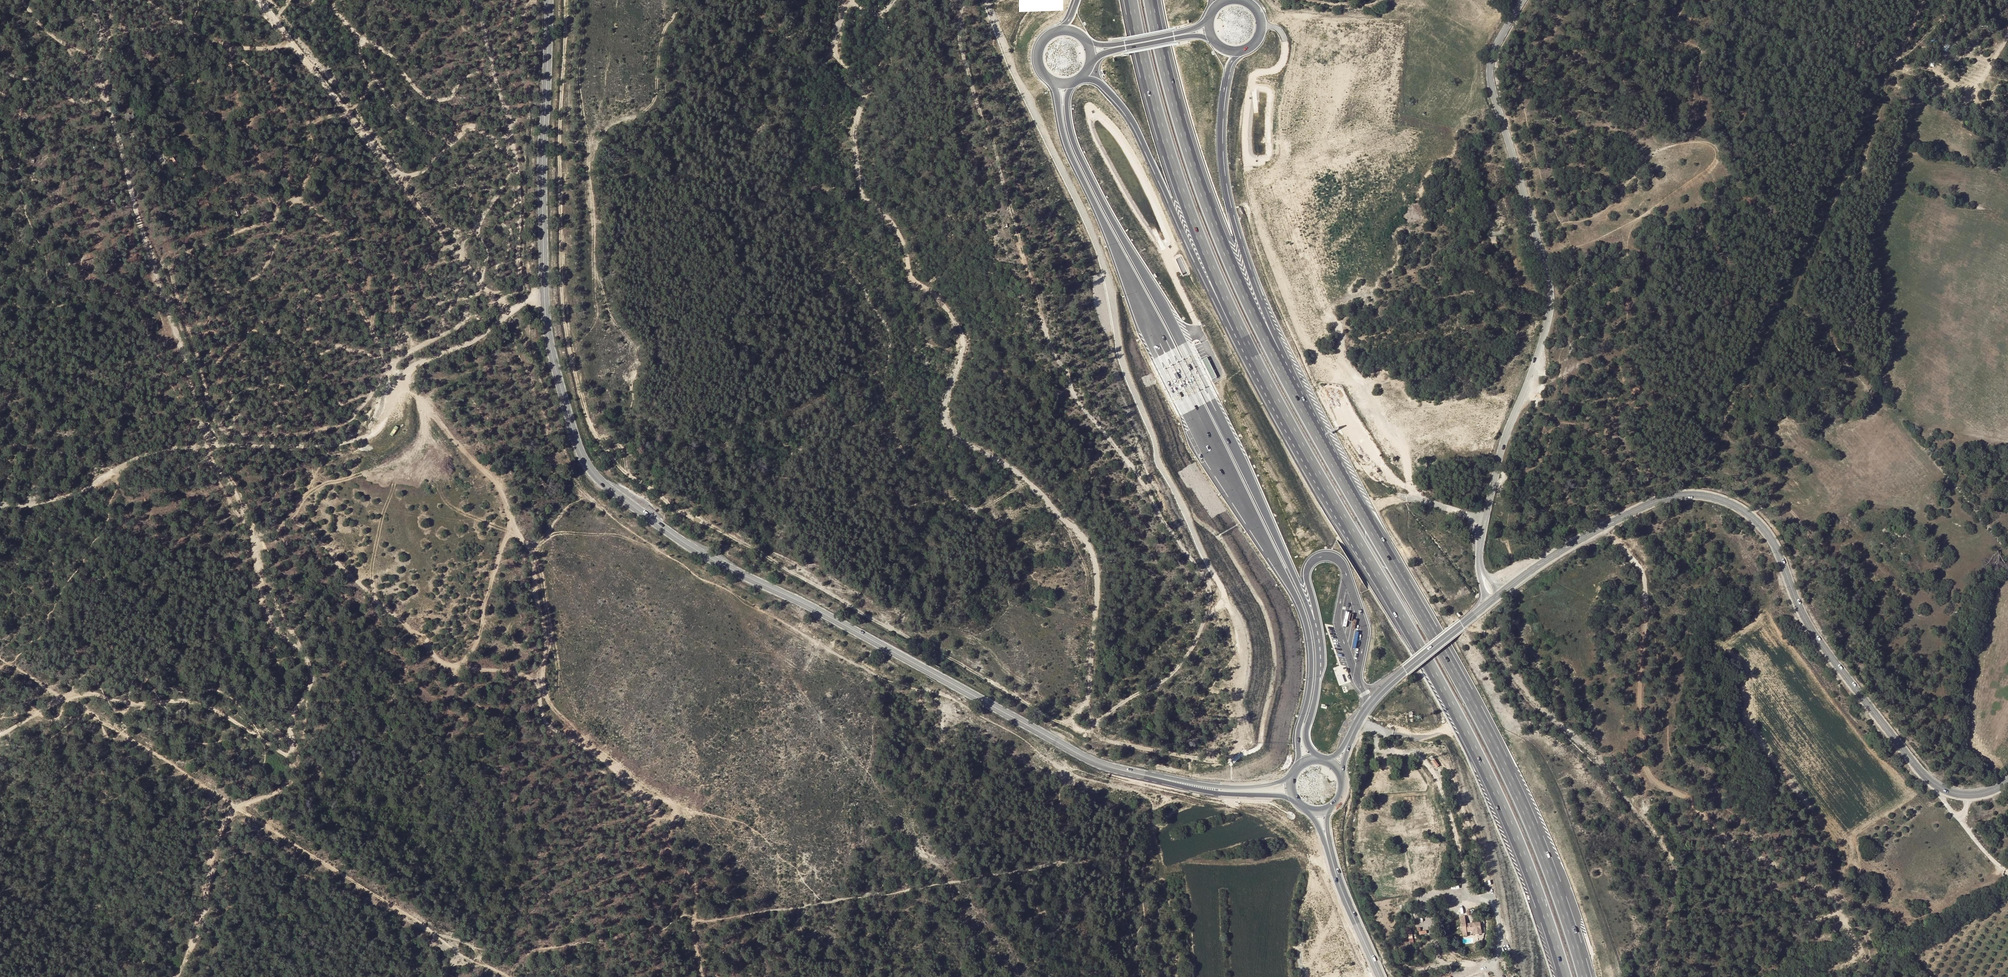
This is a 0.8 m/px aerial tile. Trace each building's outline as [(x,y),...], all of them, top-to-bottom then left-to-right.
[(172,157),(167,161),(170,165),(176,161),(172,157)] [(114,250),(110,253),(115,259),(119,256),(114,250)] [(115,259),(110,253),(106,256),(111,263),(115,259)] [(1205,355),(1199,358),(1207,374),(1210,379),(1216,376),(1205,355)] [(1465,915),(1461,916),(1462,927),(1467,927),(1467,932),(1473,931),(1474,934),(1482,933),(1481,921),(1466,923),(1465,915)] [(1405,936),(1412,933),(1410,926),(1403,929),(1405,936)]
